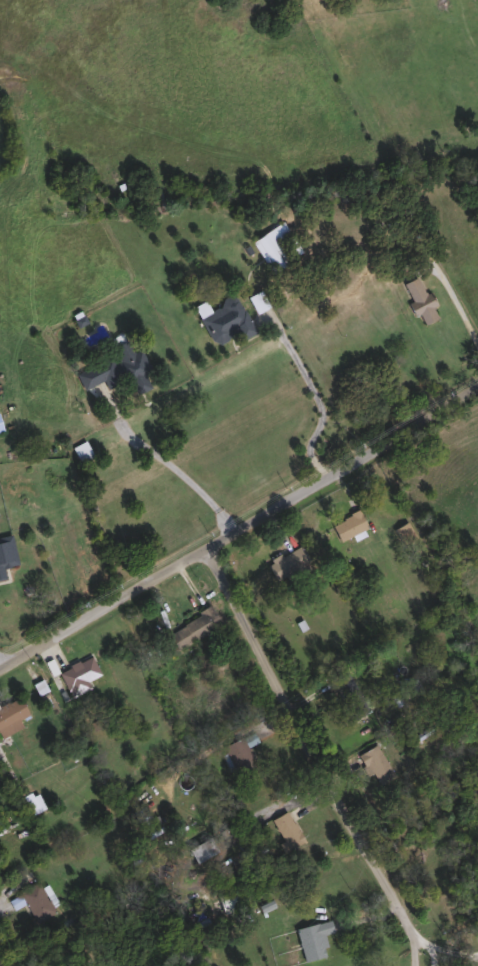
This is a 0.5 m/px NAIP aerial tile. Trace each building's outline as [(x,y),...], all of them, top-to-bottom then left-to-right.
[(303,253),(272,272),(252,240),(283,220),(303,253)] [(437,318),(420,325),(403,282),(420,275),(437,318)] [(267,306),(255,311),(248,295),(260,290),(267,306)] [(236,332),(213,343),(195,305),(204,301),(207,309),(237,295),(254,333),(240,340),(236,332)] [(152,377),(132,385),(130,379),(107,388),(104,380),(90,386),(83,369),(116,356),(111,344),(126,338),(131,352),(141,348),(152,377)] [(73,445),(86,441),(89,455),(77,458),(73,445)] [(330,525),(356,508),(367,524),(341,541),(330,525)] [(394,528),(406,521),(415,537),(403,544),(394,528)] [(4,578),(0,579),(0,535),(10,533),(17,563),(2,566),(4,578)] [(309,566),(274,580),(266,559),(301,545),(309,566)] [(166,630),(210,609),(219,627),(175,648),(166,630)] [(89,687),(72,697),(58,673),(88,655),(99,672),(85,681),(89,687)] [(334,682),(350,674),(368,711),(352,719),(334,682)] [(398,708),(390,696),(414,680),(422,691),(415,695),(422,707),(410,715),(403,704),(398,708)] [(21,727),(0,738),(0,707),(18,698),(27,715),(17,720),(21,727)] [(256,767),(238,777),(222,746),(239,737),(256,767)] [(358,754),(375,744),(394,776),(377,786),(358,754)] [(157,815),(160,825),(140,831),(133,810),(145,806),(148,818),(157,815)] [(284,851),(268,820),(287,810),(303,842),(284,851)] [(194,862),(187,848),(205,839),(212,853),(194,862)] [(54,910),(35,923),(17,894),(36,882),(54,910)] [(240,907),(224,913),(217,896),(233,889),(240,907)] [(304,961),(295,929),(329,919),(333,931),(321,934),(327,955),(304,961)]
